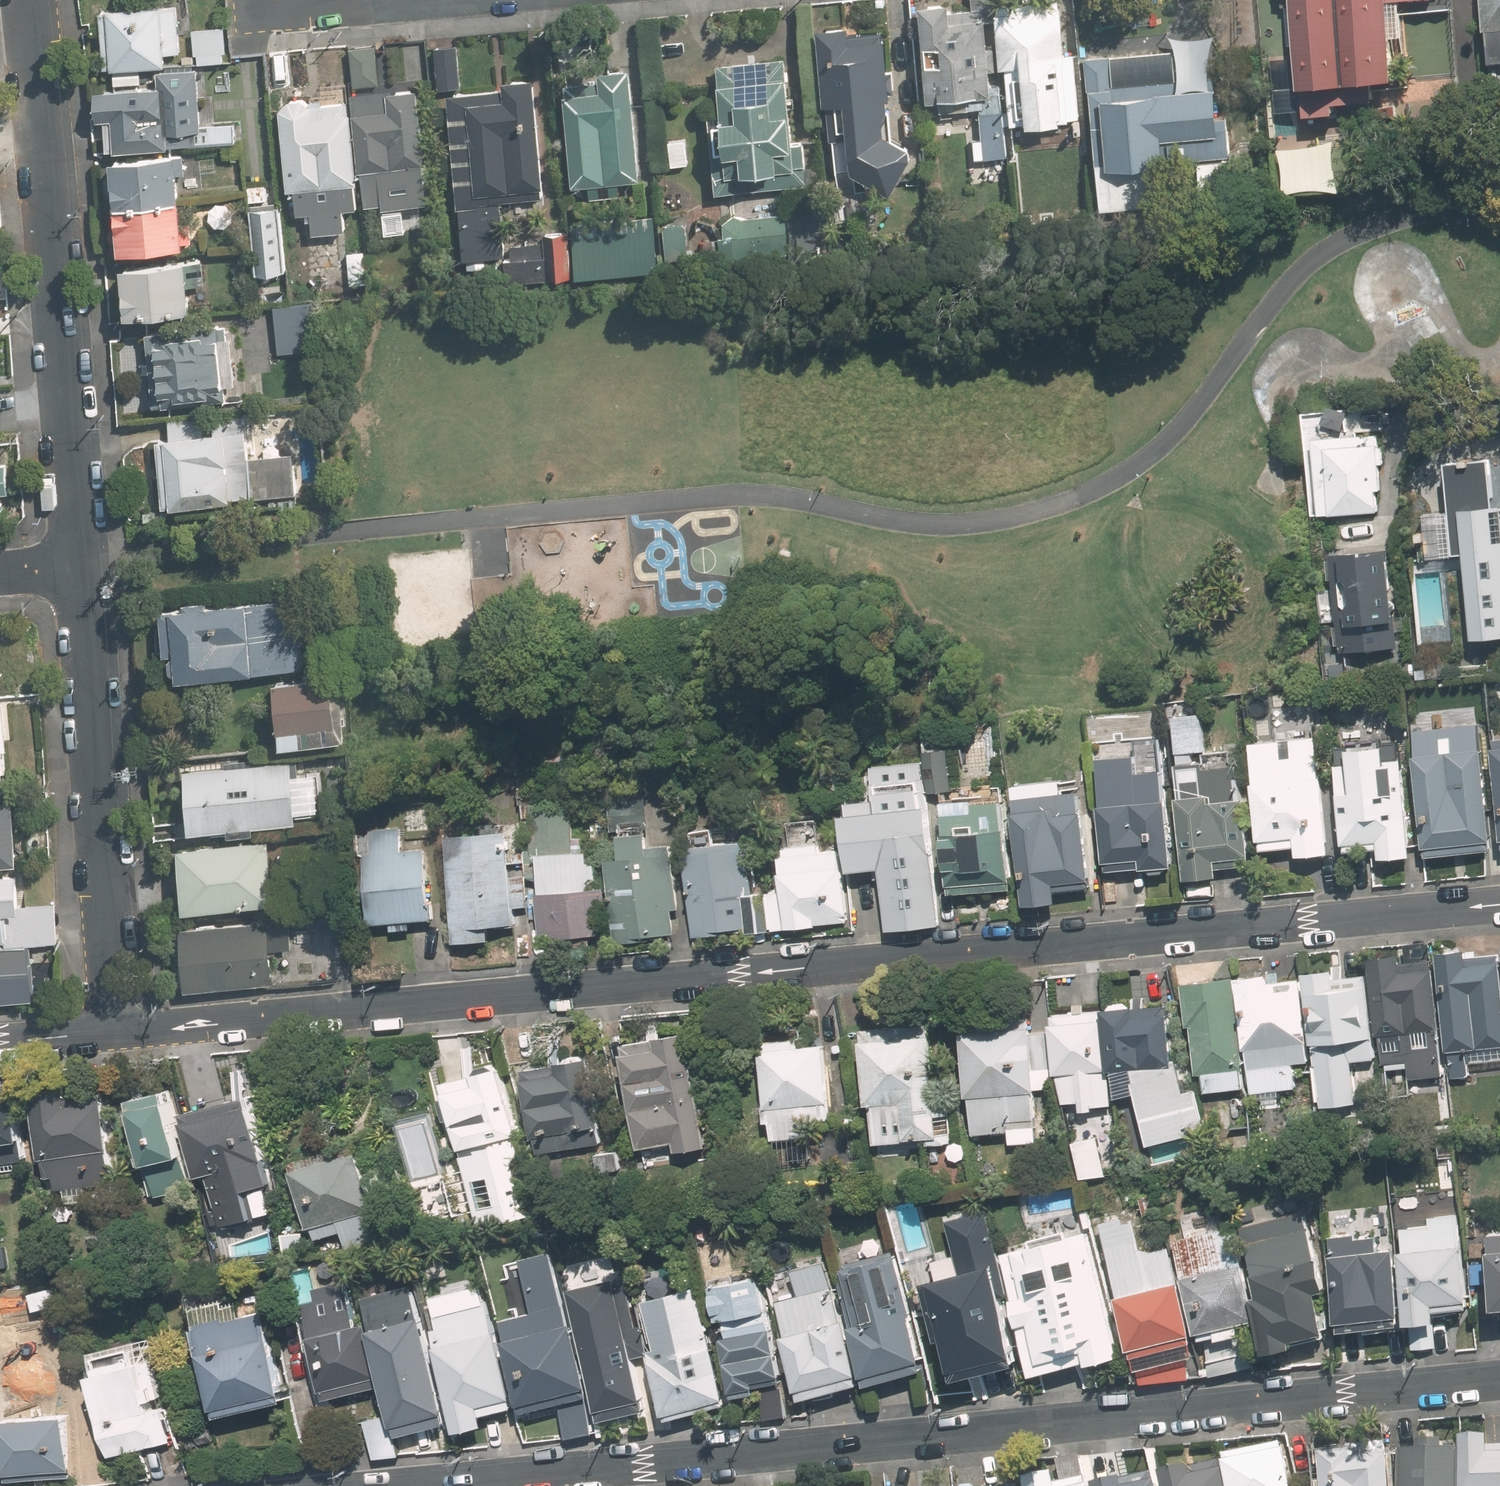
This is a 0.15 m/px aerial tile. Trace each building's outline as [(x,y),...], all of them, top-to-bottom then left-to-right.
[(911,1),(921,115),(975,111),(979,159),(1009,157),(1003,84),(994,85),(987,3),(950,7),(949,0),(922,0),(911,1)] [(1083,123),(1076,51),(1065,52),(1060,0),(1007,0),(993,1),(999,71),(1008,70),(1014,129),(1083,123)] [(1307,91),(1401,82),(1394,0),(1299,0),(1307,91)] [(1488,64),(1499,63),(1499,0),(1482,0),(1488,64)] [(143,78),(143,67),(168,66),(168,54),(182,53),(180,5),(103,8),(105,69),(117,68),(117,79),(143,78)] [(814,30),(821,103),(844,103),(853,170),(893,191),(917,146),(885,129),(886,108),(881,26),(814,30)] [(222,28),(192,32),(196,58),(225,55),(222,28)] [(455,43),(434,45),(439,88),(460,85),(455,43)] [(382,212),(432,208),(422,85),(376,89),(372,45),(350,47),(364,207),(381,205),(382,212)] [(1087,57),(1097,165),(1227,154),(1224,114),(1219,115),(1216,74),(1111,83),(1108,55),(1087,57)] [(710,120),(713,195),(809,191),(807,139),(794,139),(793,106),(787,106),(785,62),(717,65),(720,119),(710,120)] [(109,118),(111,147),(231,137),(230,119),(215,120),(213,92),(207,93),(205,70),(157,74),(159,89),(89,94),(91,119),(109,118)] [(600,86),(565,89),(572,181),(641,175),(633,70),(599,72),(600,86)] [(500,94),(446,98),(459,266),(502,263),(503,275),(572,270),(569,229),(544,231),(545,241),(504,244),(501,195),(550,191),(541,77),(499,80),(500,94)] [(310,232),(346,230),(345,208),(355,207),(350,100),(285,103),(289,189),(294,189),(295,211),(309,211),(310,232)] [(175,152),(112,158),(120,251),(184,245),(175,152)] [(280,205),(253,206),(256,272),(284,271),(280,205)] [(788,209),(719,213),(722,260),(790,255),(788,209)] [(652,212),(577,219),(582,276),(657,269),(652,212)] [(683,223),(664,224),(667,259),(686,257),(683,223)] [(371,248),(346,249),(348,282),(373,281),(371,248)] [(194,261),(127,264),(129,315),(196,312),(194,261)] [(302,302),(273,306),(280,355),(309,351),(302,302)] [(234,319),(144,327),(147,356),(159,355),(163,403),(241,396),(234,319)] [(1389,458),(1386,400),(1301,406),(1309,522),(1378,517),(1374,459),(1389,458)] [(301,494),(297,449),(248,453),(245,412),(212,414),(213,431),(157,436),(163,506),(301,494)] [(1414,502),(1417,553),(1451,552),(1455,640),(1499,637),(1499,498),(1414,502)] [(1393,548),(1327,554),(1336,662),(1402,656),(1393,548)] [(301,592),(162,602),(167,675),(307,665),(301,592)] [(345,673),(273,677),(277,744),(284,743),(349,740),(345,673)] [(0,700),(0,780),(13,779),(6,700),(0,700)] [(1222,868),(1252,866),(1246,763),(1209,765),(1206,716),(1176,718),(1185,883),(1223,881),(1222,868)] [(1297,722),(1275,723),(1276,739),(1252,740),(1258,846),(1295,844),(1296,855),(1328,853),(1321,737),(1298,738),(1297,722)] [(950,725),(928,727),(934,792),(957,790),(950,725)] [(1386,858),(1414,855),(1401,733),(1334,740),(1344,843),(1384,839),(1386,858)] [(1484,738),(1415,742),(1422,854),(1491,849),(1484,738)] [(333,809),(331,767),(300,769),(300,762),(184,769),(187,828),(297,822),(296,811),(333,809)] [(1163,770),(1098,775),(1107,870),(1172,864),(1163,770)] [(873,810),(847,812),(850,869),(891,867),(895,927),(938,924),(929,775),(871,778),(873,810)] [(1080,806),(1078,782),(1015,787),(1025,905),(1062,901),(1060,885),(1094,882),(1087,805),(1080,806)] [(651,792),(597,795),(599,829),(653,826),(651,792)] [(0,799),(0,862),(18,860),(11,798),(0,799)] [(971,810),(943,812),(950,897),(1015,891),(1007,799),(970,802),(971,810)] [(603,881),(602,861),(591,862),(590,848),(571,849),(568,804),(521,807),(525,869),(539,868),(544,941),(610,937),(607,880),(603,881)] [(401,827),(364,829),(370,922),(432,918),(428,844),(402,845),(401,827)] [(610,859),(615,940),(680,936),(678,908),(684,907),(681,866),(665,867),(663,841),(650,842),(649,829),(619,831),(620,859),(610,859)] [(507,880),(505,834),(444,836),(449,959),(530,955),(527,879),(507,880)] [(272,840),(176,848),(180,906),(277,898),(272,840)] [(823,840),(782,843),(787,929),(847,925),(842,851),(824,852),(823,840)] [(752,844),(688,848),(694,937),(770,932),(768,891),(755,891),(752,844)] [(0,871),(0,936),(53,931),(50,901),(22,904),(19,870),(0,871)] [(182,986),(276,978),(274,951),(294,949),(291,915),(177,925),(182,986)] [(0,948),(0,1000),(33,997),(29,946),(0,948)] [(1463,958),(1462,947),(1434,950),(1435,957),(1444,1053),(1499,1048),(1499,955),(1463,958)] [(1444,1053),(1435,957),(1402,960),(1401,953),(1367,956),(1376,1064),(1379,1063),(1379,1073),(1402,1071),(1405,1098),(1447,1094),(1444,1053)] [(1376,1064),(1368,970),(1338,972),(1337,959),(1301,962),(1303,979),(1310,1061),(1311,1061),(1316,1106),(1354,1102),(1350,1066),(1376,1064)] [(1310,1061),(1303,979),(1271,982),(1269,965),(1237,968),(1248,1094),(1293,1090),(1290,1063),(1310,1061)] [(1248,1094),(1237,968),(1178,973),(1187,1074),(1199,1073),(1201,1091),(1244,1087),(1244,1094),(1248,1094)] [(1102,1012),(1113,1097),(1137,1097),(1148,1143),(1208,1125),(1198,1084),(1186,1087),(1173,1062),(1167,1004),(1102,1012)] [(1113,1097),(1102,1012),(1057,1017),(1058,1107),(1113,1106),(1113,1097)] [(877,1152),(892,1152),(892,1142),(937,1141),(933,1022),(861,1025),(863,1099),(876,1099),(877,1152)] [(971,1096),(971,1134),(1034,1134),(1034,1088),(1049,1088),(1049,1029),(959,1030),(960,1096),(971,1096)] [(662,1046),(623,1051),(637,1149),(675,1143),(676,1150),(709,1146),(693,1034),(661,1038),(662,1046)] [(768,1122),(768,1138),(825,1138),(825,1041),(763,1042),(763,1122),(768,1122)] [(561,1071),(529,1075),(539,1157),(609,1148),(596,1046),(559,1051),(561,1071)] [(509,1069),(445,1083),(476,1217),(539,1203),(509,1069)] [(0,1076),(0,1139),(17,1137),(9,1075),(0,1076)] [(105,1083),(36,1092),(44,1155),(113,1146),(105,1083)] [(169,1086),(135,1092),(156,1197),(190,1190),(169,1086)] [(182,1107),(206,1213),(245,1204),(241,1187),(269,1181),(249,1092),(182,1107)] [(433,1106),(393,1112),(405,1183),(445,1177),(433,1106)] [(1096,1128),(1072,1133),(1082,1179),(1106,1174),(1096,1128)] [(347,1248),(384,1237),(357,1142),(292,1161),(315,1239),(342,1232),(347,1248)] [(962,1270),(928,1279),(955,1377),(1024,1358),(983,1209),(948,1219),(962,1270)] [(1235,1224),(1257,1323),(1260,1322),(1266,1349),(1297,1342),(1296,1338),(1330,1330),(1303,1209),(1235,1224)] [(1146,1253),(1135,1212),(1100,1221),(1135,1360),(1196,1344),(1170,1246),(1146,1253)] [(1404,1324),(1397,1247),(1388,1251),(1388,1235),(1357,1235),(1357,1213),(1334,1213),(1335,1328),(1404,1324)] [(1257,1323),(1235,1224),(1177,1237),(1198,1336),(1257,1323)] [(1487,1227),(1493,1307),(1499,1307),(1499,1226),(1487,1227)] [(1087,1231),(1005,1253),(1037,1371),(1119,1349),(1087,1231)] [(850,1319),(866,1387),(930,1372),(899,1241),(849,1253),(864,1316),(850,1319)] [(1397,1247),(1404,1324),(1439,1321),(1437,1302),(1475,1299),(1470,1241),(1397,1247)] [(595,1425),(556,1255),(523,1262),(535,1315),(507,1321),(527,1410),(559,1402),(565,1431),(595,1425)] [(866,1387),(850,1319),(842,1321),(827,1258),(790,1266),(797,1296),(779,1301),(803,1402),(866,1387)] [(451,1435),(418,1283),(363,1295),(357,1266),(305,1277),(330,1398),(384,1387),(397,1447),(451,1435)] [(655,1339),(646,1341),(625,1270),(569,1286),(611,1435),(728,1402),(695,1284),(643,1299),(655,1339)] [(759,1270),(712,1280),(738,1395),(785,1384),(759,1270)] [(484,1416),(516,1409),(490,1282),(431,1294),(459,1428),(486,1422),(484,1416)] [(261,1291),(196,1306),(221,1415),(286,1400),(261,1291)] [(152,1334),(88,1351),(115,1453),(179,1436),(152,1334)] [(72,1404),(0,1410),(6,1480),(78,1474),(72,1404)] [(1465,1437),(1465,1485),(1499,1485),(1499,1446),(1490,1446),(1490,1437),(1465,1437)] [(1400,1485),(1460,1485),(1459,1448),(1446,1448),(1446,1441),(1418,1442),(1418,1447),(1400,1447),(1400,1485)] [(1228,1485),(1296,1485),(1285,1443),(1221,1459),(1228,1485)] [(1320,1456),(1323,1485),(1392,1485),(1388,1448),(1320,1456)] [(1159,1485),(1228,1485),(1221,1459),(1212,1461),(1210,1450),(1173,1459),(1176,1471),(1157,1476),(1159,1485)] [(1157,1476),(1151,1477),(1148,1466),(1096,1479),(1097,1485),(1159,1485),(1157,1476)] [(1091,1477),(1059,1483),(1056,1471),(1026,1476),(1028,1485),(1092,1485),(1091,1477)]
